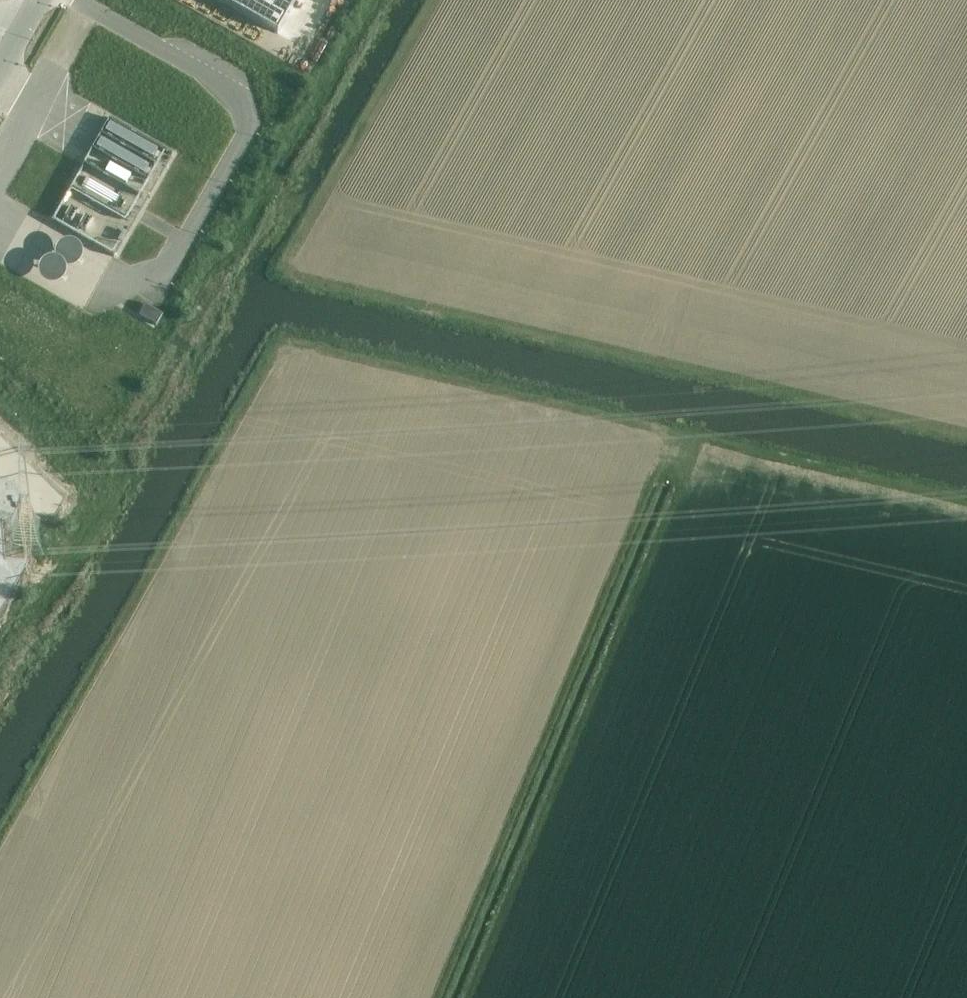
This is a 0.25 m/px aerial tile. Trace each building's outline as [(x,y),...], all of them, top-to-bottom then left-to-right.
[(276,34),(295,0),(217,0),(276,34)] [(63,261),(67,262),(72,261),(76,259),(79,256),(81,252),(81,247),(81,243),(78,239),(75,236),(71,234),(66,234),(62,235),(58,238),(55,242),(54,246),(54,251),(56,255),(59,258),(63,261)] [(49,278),(53,278),(58,277),(61,275),(64,272),(65,268),(66,263),(65,260),(63,256),(60,253),(57,251),(53,251),(49,251),(45,252),(42,255),(39,258),(38,262),(38,267),(39,271),(42,274),(45,277),(49,278)] [(144,304),(138,314),(155,324),(161,314),(144,304)]
